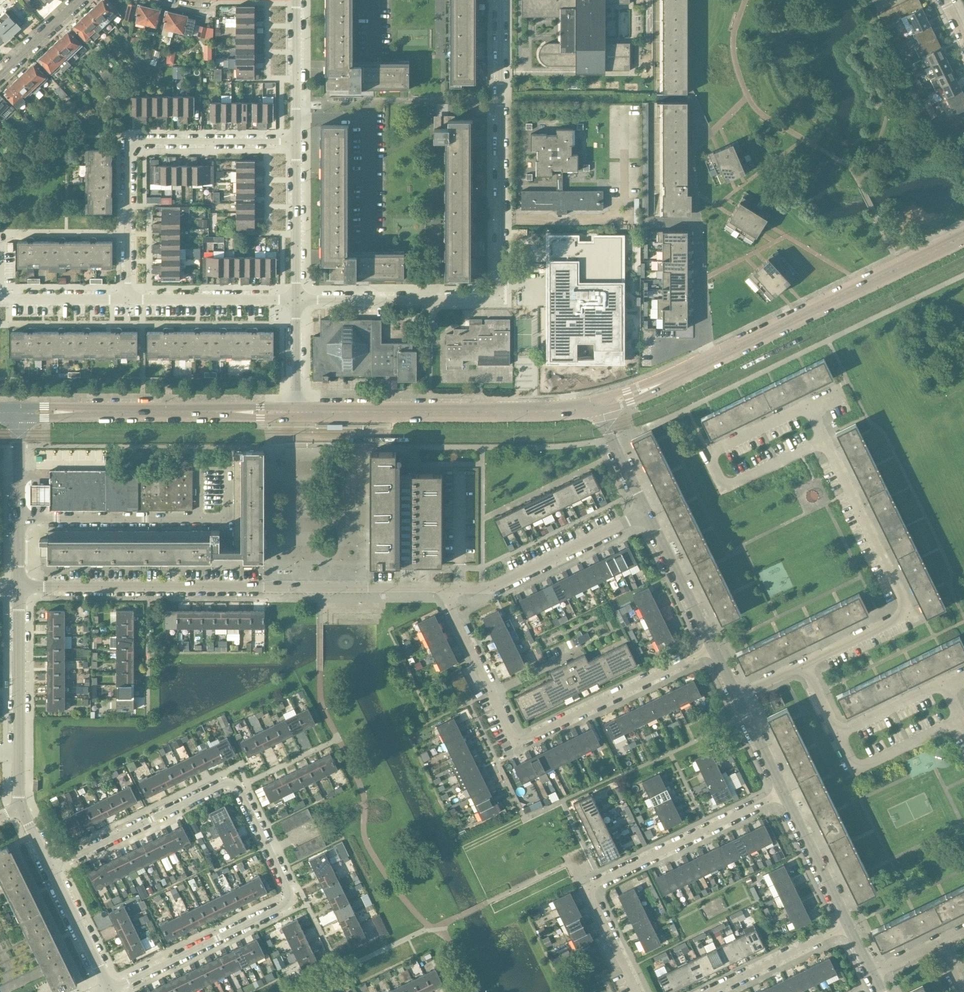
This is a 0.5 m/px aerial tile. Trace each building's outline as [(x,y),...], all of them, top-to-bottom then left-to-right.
[(14,4),(19,10),(24,6),(18,0),(14,4)] [(118,12),(116,10),(116,11),(106,0),(101,0),(100,1),(101,3),(97,7),(115,27),(117,25),(116,24),(123,18),(118,12)] [(326,73),(325,73),(325,74),(330,74),(330,90),(355,90),(362,90),(362,88),(408,88),(408,89),(409,89),(409,61),(408,61),(408,62),(361,62),(361,64),(353,64),(353,62),(353,0),(326,0),(326,73)] [(451,3),(453,3),(453,22),(453,42),(453,61),(453,81),(453,82),(461,82),(474,82),(474,81),(474,61),(474,42),(474,22),(474,3),(475,3),(475,0),(451,0),(451,3)] [(522,17),(536,17),(536,12),(559,12),(559,17),(560,17),(560,43),(550,43),(548,43),(546,43),(544,44),(543,45),(541,47),(540,48),(539,50),(539,52),(539,54),(539,56),(539,58),(540,60),(541,61),(543,63),(544,64),(546,65),(548,66),(550,66),(575,66),(575,74),(605,74),(605,70),(630,70),(630,43),(623,43),(623,46),(605,46),(605,0),(522,0),(522,17)] [(662,92),(662,93),(687,93),(687,0),(662,0),(662,92)] [(905,1),(911,13),(916,10),(911,0),(907,0),(905,1)] [(916,10),(921,8),(922,7),(919,0),(911,0),(916,10)] [(905,1),(900,4),(905,16),(905,15),(911,13),(905,1)] [(129,4),(126,14),(128,14),(127,20),(131,21),(135,5),(129,4)] [(146,24),(150,7),(138,4),(136,15),(137,15),(136,22),(146,24)] [(900,4),(894,6),(900,18),(905,16),(900,4)] [(254,6),(236,6),(236,16),(263,16),(263,12),(254,12),(254,6)] [(894,6),(889,9),(895,21),(900,18),(894,6)] [(115,27),(97,7),(95,9),(93,8),(88,12),(107,33),(108,34),(115,27)] [(159,20),(161,9),(150,7),(146,24),(145,30),(155,32),(156,27),(158,19),(159,20)] [(10,8),(0,16),(0,20),(12,33),(13,35),(15,33),(17,32),(17,31),(18,30),(18,29),(19,28),(19,27),(24,23),(10,8)] [(916,10),(911,13),(905,15),(914,34),(930,26),(921,8),(916,10)] [(889,9),(883,12),(889,23),(895,21),(889,9)] [(174,31),(178,13),(166,10),(164,21),(165,21),(163,28),(169,30),(168,36),(172,37),(174,31)] [(88,12),(83,16),(84,18),(82,21),(97,37),(101,33),(103,36),(107,33),(88,12)] [(883,12),(878,14),(884,26),(889,23),(883,12)] [(192,35),(195,20),(188,18),(189,15),(178,13),(174,31),(192,35)] [(263,16),(236,16),(236,27),(254,27),(254,21),(263,21),(263,16)] [(0,20),(0,43),(1,44),(5,40),(7,39),(9,38),(10,37),(12,36),(13,35),(12,33),(0,20)] [(78,24),(76,23),(72,27),(77,32),(78,32),(87,41),(90,38),(92,41),(97,37),(82,21),(78,24)] [(200,26),(197,36),(204,38),(206,27),(200,26)] [(930,26),(914,34),(919,44),(936,36),(930,26)] [(254,27),(236,27),(236,37),(263,37),(263,33),(254,33),(254,27)] [(66,35),(62,39),(74,52),(82,45),(74,36),(74,35),(69,30),(65,34),(66,35)] [(922,56),(941,47),(936,36),(919,44),(914,47),(919,57),(922,56)] [(263,37),(236,37),(236,47),(254,47),(254,41),(263,41),(263,37)] [(74,52),(62,39),(60,41),(58,40),(53,45),(67,59),(74,52)] [(71,64),(67,59),(53,45),(49,49),(50,51),(47,54),(59,67),(63,71),(71,64)] [(254,47),(236,47),(236,58),(263,58),(263,54),(254,54),(254,47)] [(946,58),(941,47),(922,56),(924,60),(926,58),(930,65),(946,58)] [(160,52),(158,51),(150,49),(147,50),(145,58),(154,68),(156,65),(157,61),(158,61),(160,52)] [(173,64),(176,52),(169,51),(166,62),(173,64)] [(59,67),(47,54),(43,57),(42,56),(38,59),(42,64),(43,64),(51,73),(59,67)] [(263,58),(236,58),(236,68),(254,68),(254,62),(263,62),(263,58)] [(930,79),(951,68),(946,58),(930,65),(933,72),(928,74),(930,79)] [(152,68),(144,59),(140,62),(149,71),(152,68)] [(31,68),(27,72),(40,85),(48,78),(39,68),(34,62),(31,66),(31,68)] [(254,68),(236,68),(236,79),(259,79),(259,74),(254,74),(254,68)] [(940,87),(956,79),(951,68),(930,79),(935,90),(940,87)] [(40,85),(27,72),(25,74),(23,73),(18,77),(32,92),(36,95),(39,91),(36,88),(40,85)] [(18,77),(14,81),(15,83),(11,86),(24,99),(32,92),(18,77)] [(962,90),(956,79),(940,87),(946,98),(962,90)] [(9,89),(7,88),(3,92),(7,97),(8,96),(17,106),(24,99),(11,86),(9,89)] [(68,95),(60,86),(55,91),(63,100),(68,95)] [(308,103),(320,103),(320,88),(308,88),(308,103)] [(946,98),(954,114),(963,109),(963,95),(962,90),(946,98)] [(0,95),(0,110),(6,116),(10,112),(13,109),(0,95)] [(142,96),(131,96),(131,114),(137,114),(137,123),(142,123),(142,96)] [(152,96),(142,96),(142,123),(146,123),(146,114),(152,114),(152,96)] [(163,96),(152,96),(152,114),(158,114),(158,123),(163,123),(163,96)] [(173,96),(163,96),(163,123),(167,123),(167,114),(173,114),(173,96)] [(183,96),(173,96),(173,114),(179,114),(179,123),(183,123),(183,96)] [(194,96),(183,96),(183,123),(187,123),(187,114),(194,114),(194,96)] [(221,102),(210,102),(210,120),(217,120),(217,129),(221,129),(221,102)] [(231,102),(221,102),(221,129),(225,129),(225,120),(231,120),(231,102)] [(242,102),(231,102),(231,120),(237,120),(237,129),(242,129),(242,102)] [(252,102),(242,102),(242,129),(246,129),(246,120),(252,120),(252,102)] [(262,102),(252,102),(252,120),(258,120),(258,129),(262,129),(262,102)] [(273,102),(262,102),(262,129),(267,129),(266,120),(273,120),(273,102)] [(687,194),(687,146),(687,102),(662,102),(662,103),(662,216),(691,215),(691,194),(687,194)] [(437,128),(434,128),(434,141),(444,141),(446,141),(446,145),(446,191),(446,195),(446,199),(448,199),(448,219),(448,238),(448,257),(448,277),(448,278),(456,278),(469,278),(469,277),(469,258),(469,238),(469,219),(469,199),(470,199),(470,194),(470,144),(470,132),(470,121),(470,120),(448,120),(448,118),(440,118),(440,128),(437,128)] [(348,145),(345,145),(345,126),(349,126),(349,125),(321,125),(321,126),(321,263),(320,263),(320,264),(331,264),(331,280),(357,280),(357,278),(403,278),(403,279),(404,279),(404,251),(403,251),(403,252),(356,252),(356,254),(348,254),(348,145)] [(547,135),(547,133),(530,133),(530,150),(537,150),(537,159),(536,159),(536,176),(552,176),(552,170),(557,170),(557,176),(562,176),(562,170),(578,170),(578,154),(571,154),(571,144),(573,144),(573,128),(556,128),(556,135),(547,135)] [(744,156),(737,141),(723,147),(729,162),(744,156)] [(729,162),(723,147),(708,154),(714,168),(729,162)] [(112,149),(88,149),(88,160),(91,160),(91,171),(88,171),(88,180),(112,180),(112,166),(114,166),(115,165),(116,165),(116,164),(116,163),(116,159),(112,159),(112,149)] [(171,156),(167,156),(167,165),(161,165),(161,184),(171,184),(171,156)] [(182,165),(176,165),(176,156),(171,156),(171,184),(182,184),(182,165)] [(192,156),(188,156),(188,165),(182,165),(182,184),(192,184),(192,156)] [(203,165),(196,165),(196,156),(192,156),(192,184),(203,184),(203,165)] [(750,170),(744,156),(729,162),(735,177),(750,170)] [(254,160),(236,160),(236,171),(263,171),(263,167),(254,167),(254,160)] [(161,165),(155,165),(155,161),(150,161),(150,184),(161,184),(161,165)] [(213,161),(209,161),(209,165),(203,165),(203,184),(213,184),(213,161)] [(735,177),(729,162),(714,168),(721,183),(735,177)] [(263,171),(236,171),(236,182),(254,182),(254,175),(263,175),(263,171)] [(112,180),(88,180),(85,180),(85,197),(90,197),(90,202),(88,202),(88,212),(112,213),(112,197),(114,197),(115,197),(115,196),(116,196),(116,195),(116,190),(112,190),(112,180)] [(557,191),(552,191),(522,191),(521,191),(521,209),(522,209),(557,209),(557,214),(567,214),(567,209),(597,209),(603,209),(603,191),(597,191),(562,191),(562,181),(557,181),(557,191)] [(254,182),(236,182),(236,192),(263,192),(263,188),(254,188),(254,182)] [(263,192),(236,192),(236,202),(254,202),(254,196),(263,196),(263,192)] [(748,219),(756,205),(743,197),(734,210),(748,219)] [(254,202),(236,202),(236,213),(263,213),(263,208),(254,208),(254,202)] [(764,223),(770,214),(756,205),(748,219),(761,227),(764,223)] [(180,206),(157,207),(157,211),(162,211),(162,217),(180,217),(180,206)] [(739,233),(748,219),(734,210),(726,224),(739,233)] [(263,213),(236,213),(236,223),(254,223),(254,217),(263,217),(263,213)] [(180,217),(162,217),(162,223),(152,223),(153,228),(180,228),(180,217)] [(761,227),(748,219),(739,233),(753,241),(761,227)] [(254,223),(236,223),(236,234),(259,234),(259,229),(254,229),(254,223)] [(180,228),(153,228),(153,232),(161,232),(161,238),(180,238),(180,228)] [(687,242),(687,231),(657,231),(657,242),(662,242),(687,242)] [(32,237),(27,237),(27,241),(18,241),(18,265),(28,265),(28,263),(39,263),(39,265),(49,265),(49,241),(34,241),(34,240),(34,239),(34,238),(33,238),(32,237)] [(63,237),(59,237),(59,241),(49,241),(49,265),(49,272),(66,272),(66,263),(70,263),(70,265),(81,265),(81,241),(65,241),(65,240),(65,239),(65,238),(64,238),(64,237),(63,237)] [(94,237),(90,237),(90,241),(81,241),(81,265),(91,265),(91,263),(102,263),(102,265),(112,265),(112,241),(97,241),(97,240),(97,239),(96,238),(95,238),(95,237),(94,237)] [(577,237),(549,237),(549,262),(549,308),(549,360),(577,360),(577,356),(577,342),(594,342),(594,349),(621,349),(621,237),(594,237),(594,243),(577,243),(577,237)] [(180,238),(161,238),(161,244),(153,244),(152,249),(180,248),(180,238)] [(687,251),(687,242),(662,242),(662,251),(687,251)] [(180,248),(152,249),(153,253),(162,253),(162,259),(180,259),(180,248)] [(687,260),(687,251),(662,251),(662,260),(687,260)] [(771,277),(783,266),(772,254),(760,265),(771,277)] [(213,257),(203,257),(203,280),(207,280),(207,275),(213,275),(213,257)] [(224,257),(213,257),(213,275),(220,275),(220,284),(224,284),(224,257)] [(234,257),(224,257),(224,284),(228,284),(228,275),(234,275),(234,257)] [(244,257),(234,257),(234,275),(240,275),(240,284),(245,284),(244,257)] [(255,257),(244,257),(245,284),(249,284),(249,275),(255,275),(255,257)] [(265,257),(255,257),(255,275),(261,275),(261,284),(265,284),(265,257)] [(276,257),(265,257),(265,284),(269,284),(269,275),(276,275),(276,257)] [(180,259),(162,259),(162,265),(152,265),(152,269),(180,269),(180,259)] [(687,271),(687,260),(662,260),(657,260),(657,271),(662,271),(687,271)] [(759,288),(771,277),(760,265),(749,276),(759,288)] [(794,278),(783,266),(771,277),(782,289),(794,278)] [(180,269),(152,269),(152,273),(161,273),(162,280),(180,280),(180,269)] [(687,280),(687,271),(662,271),(662,280),(687,280)] [(770,300),(782,289),(771,277),(759,288),(770,300)] [(687,289),(687,280),(662,280),(662,289),(687,289)] [(687,298),(687,289),(662,289),(662,298),(687,298)] [(687,308),(687,298),(662,298),(657,298),(657,308),(687,308)] [(687,319),(687,308),(657,308),(657,319),(662,319),(687,319)] [(421,321),(421,313),(411,313),(411,321),(421,321)] [(412,343),(381,343),(381,319),(380,319),(380,321),(372,321),(372,319),(320,319),(320,336),(313,336),(313,381),(324,381),(324,378),(327,378),(328,381),(328,375),(393,375),(393,372),(398,372),(398,381),(416,381),(416,351),(412,351),(412,343)] [(454,334),(446,334),(446,365),(463,365),(463,360),(478,360),(478,365),(510,365),(510,319),(485,319),(485,324),(481,324),(481,319),(469,319),(469,329),(454,329),(454,334)] [(687,328),(687,319),(662,319),(662,328),(687,328)] [(34,328),(30,328),(29,328),(28,328),(28,329),(27,329),(27,330),(27,332),(11,332),(11,356),(22,356),(22,353),(27,353),(27,356),(40,356),(40,332),(34,332),(34,328)] [(65,328),(61,328),(60,328),(59,328),(59,329),(58,329),(58,330),(58,332),(40,332),(40,356),(53,356),(53,353),(64,353),(64,356),(74,356),(74,332),(65,332),(65,328)] [(89,328),(88,328),(84,328),(84,332),(74,332),(74,356),(85,356),(85,353),(96,353),(96,356),(109,356),(109,332),(91,332),(91,331),(91,330),(90,330),(90,329),(90,328),(89,328)] [(120,328),(119,328),(115,328),(115,332),(109,332),(109,356),(122,356),(122,353),(127,353),(127,356),(137,356),(137,332),(122,332),(122,330),(122,329),(121,329),(121,328),(120,328)] [(170,328),(166,328),(165,328),(164,329),(163,329),(163,330),(163,332),(147,332),(147,356),(158,356),(158,353),(163,353),(163,356),(176,356),(176,332),(170,332),(170,328)] [(201,328),(197,328),(196,328),(195,328),(195,329),(194,330),(194,331),(194,332),(176,332),(176,356),(189,356),(189,353),(200,353),(200,356),(210,356),(210,332),(201,332),(201,328)] [(224,328),(220,328),(220,332),(210,332),(210,356),(221,356),(221,353),(232,353),(232,356),(245,356),(245,332),(227,332),(227,330),(226,330),(226,329),(226,328),(225,328),(224,328)] [(251,328),(251,332),(245,332),(245,356),(258,356),(258,353),(263,353),(263,356),(273,356),(273,332),(258,332),(258,330),(258,329),(257,329),(257,328),(256,328),(255,328),(251,328)] [(823,358),(805,367),(793,373),(802,392),(833,378),(823,358)] [(793,373),(775,382),(762,388),(772,407),(802,392),(793,373)] [(762,388),(732,403),(741,422),(772,407),(762,388)] [(710,437),(741,422),(732,403),(701,418),(710,437)] [(870,454),(861,436),(855,424),(836,433),(851,464),(870,454)] [(632,440),(647,471),(666,461),(651,430),(641,435),(632,440)] [(264,561),(264,483),(264,451),(244,451),(244,452),(234,452),(234,547),(220,547),(220,556),(244,556),(244,561),(264,561)] [(442,565),(442,474),(400,474),(400,461),(396,461),(396,451),(370,451),(370,565),(442,565)] [(885,485),(876,467),(870,454),(851,464),(866,495),(885,485)] [(681,492),(672,474),(666,461),(647,471),(662,501),(681,492)] [(50,470),(50,505),(50,510),(106,510),(106,470),(50,470)] [(126,470),(106,470),(106,510),(126,510),(126,470)] [(138,470),(126,470),(126,510),(138,510),(138,470)] [(192,470),(138,470),(138,510),(192,510),(192,470)] [(592,471),(582,476),(590,493),(600,488),(592,471)] [(590,493),(582,476),(572,481),(580,498),(590,493)] [(580,498),(572,481),(562,486),(571,502),(580,498)] [(885,485),(866,495),(881,525),(890,521),(900,516),(885,485)] [(50,486),(30,486),(30,505),(50,505),(50,486)] [(571,502),(562,486),(553,490),(561,507),(571,502)] [(561,507),(553,490),(543,495),(551,512),(561,507)] [(696,522),(681,492),(662,501),(677,531),(696,522)] [(551,512),(543,495),(533,500),(541,517),(551,512)] [(541,517),(533,500),(523,505),(531,521),(541,517)] [(531,521),(523,505),(513,509),(522,526),(531,521)] [(522,526),(513,509),(504,514),(512,531),(522,526)] [(512,531),(504,514),(494,519),(502,536),(512,531)] [(900,516),(890,521),(881,525),(896,556),(905,551),(915,546),(900,516)] [(711,553),(696,522),(677,531),(692,562),(701,558),(711,553)] [(220,547),(220,530),(211,530),(211,531),(48,531),(48,538),(40,538),(40,543),(41,543),(41,556),(48,556),(48,561),(212,561),(212,556),(220,556),(220,547)] [(637,563),(626,541),(623,542),(626,548),(620,551),(628,567),(637,563)] [(915,546),(905,551),(896,556),(911,586),(920,581),(930,577),(915,546)] [(613,551),(609,553),(611,555),(605,558),(613,575),(621,571),(613,554),(615,553),(613,551)] [(628,567),(620,551),(615,553),(613,554),(621,571),(628,567)] [(711,553),(701,558),(692,562),(707,593),(726,583),(711,553)] [(605,558),(599,561),(598,558),(594,560),(595,563),(597,562),(605,579),(613,575),(605,558)] [(605,579),(597,562),(595,563),(589,566),(597,582),(605,579)] [(590,586),(582,569),(584,569),(582,566),(578,568),(580,571),(574,573),(582,590),(590,586)] [(589,566),(584,569),(582,569),(590,586),(597,582),(589,566)] [(582,590),(574,573),(568,576),(567,573),(563,575),(564,578),(566,577),(574,594),(582,590)] [(566,577),(564,578),(559,581),(567,597),(574,594),(566,577)] [(930,577),(920,581),(911,586),(926,617),(945,607),(930,577)] [(559,601),(551,585),(553,584),(552,581),(547,583),(549,586),(543,588),(551,605),(559,601)] [(559,581),(553,584),(551,585),(559,601),(567,597),(559,581)] [(741,614),(726,583),(707,593),(721,623),(741,614)] [(648,587),(633,595),(638,606),(654,599),(648,587)] [(551,605),(543,588),(537,591),(536,588),(532,590),(533,593),(534,593),(535,592),(543,609),(551,605)] [(543,609),(535,592),(534,593),(533,593),(528,596),(536,613),(543,609)] [(528,596),(522,599),(519,593),(517,594),(527,617),(536,613),(528,596)] [(868,613),(858,593),(828,608),(837,628),(868,613)] [(654,599),(638,606),(644,617),(659,610),(654,599)] [(828,608),(810,617),(797,623),(807,642),(837,628),(828,608)] [(498,610),(483,618),(488,629),(504,622),(498,610)] [(659,610),(644,617),(649,628),(665,621),(659,610)] [(65,611),(48,611),(48,623),(65,623),(65,611)] [(134,611),(117,611),(117,623),(134,623),(134,611)] [(178,611),(165,611),(165,628),(178,628),(178,611)] [(190,611),(178,611),(178,628),(190,628),(190,611)] [(202,611),(190,611),(190,628),(202,628),(202,611)] [(214,611),(202,611),(202,628),(214,628),(214,611)] [(227,611),(214,611),(214,628),(227,628),(227,611)] [(239,611),(227,611),(227,628),(239,628),(239,611)] [(251,611),(239,611),(239,628),(251,628),(251,611)] [(264,611),(251,611),(251,628),(264,628),(264,611)] [(418,622),(422,631),(438,623),(436,617),(441,614),(440,612),(418,622)] [(625,613),(621,615),(617,616),(621,623),(624,621),(624,620),(627,618),(625,613)] [(665,621),(649,628),(654,639),(670,632),(665,621)] [(504,622),(488,629),(494,640),(509,633),(504,622)] [(65,623),(48,623),(48,635),(65,635),(65,623)] [(134,623),(117,623),(117,636),(134,636),(134,623)] [(438,623),(422,631),(425,638),(442,630),(441,628),(438,623)] [(797,623),(779,632),(766,638),(776,657),(807,642),(797,623)] [(442,630),(425,638),(429,646),(446,638),(443,632),(446,631),(444,627),(441,628),(442,630)] [(670,632),(654,639),(660,651),(675,643),(670,632)] [(509,633),(494,640),(499,651),(515,644),(509,633)] [(65,635),(48,635),(48,648),(65,648),(65,635)] [(134,636),(117,636),(117,648),(134,648),(134,636)] [(940,645),(929,651),(938,670),(963,657),(963,646),(959,636),(940,645)] [(446,638),(429,646),(433,654),(450,646),(451,648),(453,647),(451,642),(449,644),(446,638)] [(766,638),(749,647),(736,653),(745,672),(776,657),(766,638)] [(637,665),(626,642),(588,661),(585,654),(567,662),(567,661),(566,661),(567,663),(549,671),(552,678),(514,697),(525,719),(564,700),(563,697),(571,694),(572,695),(589,686),(589,685),(596,681),(598,684),(637,665)] [(515,644),(499,651),(504,662),(520,655),(515,644)] [(450,646),(433,654),(437,662),(453,653),(451,648),(450,646)] [(65,648),(48,648),(48,660),(65,660),(65,648)] [(134,648),(117,648),(117,660),(134,660),(134,648)] [(929,651),(910,660),(898,666),(903,676),(907,685),(938,670),(929,651)] [(453,653),(437,662),(441,670),(463,659),(462,657),(456,659),(453,653)] [(520,655),(504,662),(510,674),(526,666),(520,655)] [(65,660),(48,660),(48,673),(65,673),(65,660)] [(134,660),(117,660),(117,673),(134,673),(134,660)] [(907,685),(903,676),(898,666),(868,681),(877,700),(907,685)] [(448,674),(451,679),(462,673),(460,668),(448,674)] [(65,673),(48,673),(48,684),(65,684),(65,673)] [(134,673),(117,673),(117,684),(134,684),(134,673)] [(462,673),(451,679),(453,685),(465,679),(462,673)] [(465,679),(453,685),(456,690),(468,685),(465,679)] [(693,680),(682,685),(690,701),(701,695),(693,680)] [(868,681),(849,690),(837,696),(846,715),(877,700),(868,681)] [(65,684),(48,684),(48,697),(65,697),(65,684)] [(134,684),(117,684),(117,697),(134,697),(134,684)] [(468,685),(456,690),(459,696),(471,690),(468,685)] [(682,685),(671,691),(679,706),(690,701),(682,685)] [(471,690),(459,696),(461,702),(473,696),(471,690)] [(671,691),(660,696),(668,712),(679,706),(671,691)] [(136,707),(145,707),(144,696),(135,697),(136,707)] [(660,696),(649,702),(656,717),(668,712),(660,696)] [(770,701),(771,704),(774,709),(785,704),(781,696),(770,701)] [(65,697),(48,697),(48,710),(65,710),(65,697)] [(134,697),(117,697),(117,710),(134,710),(134,697)] [(649,702),(638,707),(645,723),(656,717),(649,702)] [(638,707),(627,712),(635,728),(645,723),(638,707)] [(308,708),(296,714),(304,729),(315,724),(308,708)] [(801,739),(791,718),(786,708),(767,717),(782,748),(792,743),(801,739)] [(627,712),(616,718),(623,733),(635,728),(627,712)] [(226,733),(233,731),(226,713),(219,716),(226,733)] [(296,714),(285,719),(293,735),(304,729),(296,714)] [(437,726),(441,734),(458,726),(455,720),(460,717),(459,715),(437,726)] [(616,718),(605,723),(612,739),(623,733),(616,718)] [(285,719),(274,725),(282,740),(293,735),(285,719)] [(600,745),(589,722),(587,724),(590,729),(584,732),(592,749),(600,745)] [(274,725),(263,730),(270,746),(282,740),(274,725)] [(458,726),(441,734),(445,742),(461,734),(462,735),(465,734),(463,730),(460,731),(458,726)] [(202,728),(195,731),(198,736),(204,733),(202,728)] [(263,730),(252,736),(259,751),(270,746),(263,730)] [(584,753),(576,736),(578,735),(577,732),(573,734),(574,737),(568,740),(576,756),(584,753)] [(592,749),(584,732),(578,735),(576,736),(584,753),(592,749)] [(461,734),(445,742),(448,750),(465,741),(462,736),(462,735),(461,734)] [(252,736),(241,741),(248,756),(259,751),(252,736)] [(235,754),(227,737),(219,741),(218,739),(211,742),(213,746),(211,747),(215,755),(220,752),(223,759),(235,754)] [(801,739),(792,743),(782,748),(797,779),(816,769),(801,739)] [(200,749),(211,744),(210,740),(199,745),(200,749)] [(576,756),(568,740),(563,742),(561,740),(557,742),(559,744),(560,744),(569,760),(576,756)] [(465,741),(448,750),(452,757),(469,749),(468,747),(465,741)] [(560,744),(559,744),(553,747),(561,764),(569,760),(560,744)] [(469,749),(452,757),(456,765),(473,757),(470,751),(472,750),(470,746),(468,747),(469,749)] [(211,747),(207,749),(207,747),(199,751),(200,752),(207,767),(223,759),(220,752),(215,755),(211,747)] [(546,747),(542,749),(543,752),(537,755),(545,771),(553,768),(545,751),(547,750),(546,747)] [(553,747),(547,750),(545,751),(553,768),(561,764),(553,747)] [(710,751),(695,759),(700,770),(716,762),(710,751)] [(200,752),(189,758),(196,773),(207,767),(200,752)] [(330,754),(319,759),(326,775),(337,769),(330,754)] [(531,755),(526,757),(528,759),(530,758),(538,775),(541,781),(548,778),(545,771),(537,755),(532,757),(531,755)] [(456,765),(451,767),(455,775),(476,765),(477,766),(480,765),(478,761),(475,762),(473,757),(456,765)] [(189,758),(178,763),(185,778),(196,773),(189,758)] [(538,775),(530,758),(528,759),(522,762),(530,779),(538,775)] [(319,759),(308,765),(315,780),(326,775),(319,759)] [(530,779),(522,762),(516,765),(514,759),(511,761),(522,783),(530,779)] [(716,762),(700,770),(706,781),(721,773),(716,762)] [(178,763),(168,768),(175,783),(185,778),(178,763)] [(308,765),(296,770),(304,785),(315,780),(308,765)] [(476,765),(455,775),(459,783),(480,772),(477,766),(476,765)] [(175,783),(168,768),(167,766),(159,770),(160,772),(151,776),(155,784),(160,782),(163,789),(175,783)] [(831,800),(816,769),(797,779),(812,809),(831,800)] [(296,770),(286,775),(293,791),(304,785),(296,770)] [(664,771),(642,781),(646,790),(663,781),(660,776),(665,773),(664,771)] [(480,772),(459,783),(463,790),(467,788),(484,780),(483,778),(480,772)] [(721,773),(706,781),(711,792),(727,785),(721,773)] [(286,775),(274,781),(282,796),(293,791),(286,775)] [(163,789),(160,782),(155,784),(151,776),(147,778),(147,776),(139,780),(147,797),(163,789)] [(484,780),(467,788),(471,796),(488,788),(485,782),(488,781),(486,776),(483,778),(484,780)] [(274,781),(263,787),(270,802),(282,796),(274,781)] [(663,781),(646,790),(650,797),(667,789),(666,787),(663,781)] [(727,785),(711,792),(717,803),(732,796),(727,785)] [(130,786),(118,792),(125,807),(137,801),(130,786)] [(667,789),(650,797),(654,805),(670,797),(667,791),(670,790),(668,786),(666,787),(667,789)] [(488,788),(471,796),(475,804),(492,795),(493,797),(495,796),(493,792),(490,793),(488,788)] [(118,792),(107,797),(115,812),(125,807),(118,792)] [(591,794),(573,803),(578,813),(596,804),(591,794)] [(492,795),(475,804),(479,811),(495,803),(492,797),(493,797),(492,795)] [(107,797),(96,803),(104,818),(115,812),(107,797)] [(670,797),(654,805),(657,813),(674,805),(675,807),(678,805),(676,801),(673,803),(670,797)] [(846,831),(831,800),(812,809),(827,840),(846,831)] [(96,803),(85,808),(92,823),(104,818),(96,803)] [(495,803),(479,811),(483,819),(505,809),(503,806),(498,809),(495,803)] [(601,814),(596,804),(578,813),(583,823),(601,814)] [(225,805),(209,813),(215,824),(230,817),(225,805)] [(674,805),(657,813),(661,821),(678,813),(675,807),(674,805)] [(85,808),(74,814),(81,829),(92,823),(85,808)] [(308,808),(302,811),(307,822),(313,819),(308,808)] [(302,811),(296,814),(302,824),(307,822),(302,811)] [(678,813),(661,821),(665,829),(687,818),(686,815),(681,818),(678,813)] [(74,814),(63,819),(70,834),(81,829),(74,814)] [(296,814),(291,816),(297,827),(302,824),(296,814)] [(605,824),(601,814),(583,823),(587,832),(605,824)] [(291,816),(286,819),(291,830),(297,827),(291,816)] [(230,817),(215,824),(221,835),(236,828),(230,817)] [(286,819),(280,822),(285,832),(291,830),(286,819)] [(772,841),(761,819),(759,820),(762,826),(756,828),(764,845),(772,841)] [(180,827),(174,830),(182,847),(191,843),(180,821),(177,822),(180,827)] [(610,833),(605,824),(587,832),(592,842),(610,833)] [(236,828),(221,835),(226,846),(241,839),(236,828)] [(746,833),(740,836),(749,852),(756,849),(748,832),(750,831),(749,828),(745,830),(746,833)] [(764,845),(756,828),(750,831),(748,832),(756,849),(764,845)] [(174,830),(169,833),(166,834),(174,851),(182,847),(174,830)] [(861,861),(846,831),(827,840),(842,870),(861,861)] [(615,843),(610,833),(592,842),(597,852),(615,843)] [(164,835),(158,838),(166,855),(174,851),(166,834),(164,835)] [(321,835),(315,838),(321,849),(326,846),(321,835)] [(749,852),(740,836),(735,839),(733,836),(729,838),(731,841),(732,840),(741,856),(749,852)] [(158,838),(153,840),(151,841),(159,858),(166,855),(158,838)] [(315,838),(310,841),(315,851),(321,849),(315,838)] [(241,839),(226,846),(232,858),(247,850),(241,839)] [(732,840),(731,841),(725,843),(733,860),(741,856),(732,840)] [(149,842),(143,845),(151,862),(159,858),(151,841),(149,842)] [(310,841),(305,843),(310,854),(315,851),(310,841)] [(305,843),(299,846),(304,857),(310,854),(305,843)] [(620,853),(615,843),(597,852),(602,862),(620,853)] [(725,864),(717,847),(719,846),(718,843),(714,845),(715,848),(710,851),(718,868),(725,864)] [(725,843),(719,846),(717,847),(725,864),(733,860),(725,843)] [(39,911),(7,845),(0,848),(0,878),(55,991),(61,991),(77,984),(73,976),(71,977),(39,911)] [(143,845),(138,848),(136,849),(144,866),(151,862),(143,845)] [(299,846),(293,849),(299,859),(304,857),(299,846)] [(133,850),(128,853),(136,869),(144,866),(136,849),(134,850),(133,850)] [(718,868),(710,851),(704,854),(702,851),(698,853),(700,856),(702,855),(710,871),(718,868)] [(326,852),(310,860),(318,876),(325,873),(322,868),(330,864),(329,860),(330,859),(326,852)] [(128,853),(122,855),(120,857),(128,873),(136,869),(128,853)] [(702,855),(700,856),(694,859),(702,875),(710,871),(702,855)] [(118,857),(112,860),(120,877),(128,873),(120,857),(118,857)] [(694,879),(686,862),(688,861),(687,858),(683,860),(684,863),(679,866),(687,883),(694,879)] [(702,875),(694,859),(688,861),(686,862),(694,879),(702,875)] [(112,860),(107,863),(104,864),(113,881),(120,877),(112,860)] [(241,867),(242,867),(244,866),(242,861),(236,865),(241,874),(243,872),(241,867)] [(876,891),(866,870),(861,861),(842,870),(857,901),(876,891)] [(192,865),(195,872),(196,873),(208,867),(206,863),(197,868),(195,863),(192,865)] [(102,865),(97,868),(105,885),(113,881),(104,864),(103,865),(102,865)] [(325,873),(318,876),(323,887),(338,880),(340,880),(336,872),(335,873),(330,864),(322,868),(325,873)] [(91,870),(88,865),(86,866),(97,888),(105,885),(97,868),(91,870)] [(784,865),(768,872),(774,884),(789,876),(784,865)] [(679,866),(673,869),(672,866),(667,868),(669,871),(671,870),(679,886),(687,883),(679,866)] [(679,886),(671,870),(669,871),(663,874),(671,890),(679,886)] [(663,874),(657,876),(655,871),(652,872),(663,894),(671,890),(663,874)] [(259,875),(251,879),(252,880),(243,885),(247,893),(252,891),(256,897),(267,892),(259,875)] [(789,876),(774,884),(779,895),(795,887),(789,876)] [(338,880),(323,887),(329,898),(344,891),(338,880)] [(243,885),(239,887),(238,885),(231,889),(232,890),(239,905),(256,897),(252,891),(247,893),(243,885)] [(945,895),(932,901),(942,920),(963,909),(963,888),(963,886),(945,895)] [(795,887),(779,895),(784,906),(800,898),(795,887)] [(634,888),(618,895),(624,907),(639,899),(634,888)] [(575,889),(553,900),(557,908),(574,900),(571,895),(577,892),(575,889)] [(232,890),(222,895),(229,910),(239,905),(232,890)] [(344,891),(329,898),(334,909),(349,902),(344,891)] [(222,895),(210,901),(218,916),(229,910),(222,895)] [(800,898),(784,906),(790,917),(805,909),(800,898)] [(639,899),(624,907),(629,918),(645,910),(639,899)] [(574,900),(557,908),(561,916),(577,908),(576,906),(577,906),(574,900)] [(210,901),(199,906),(207,921),(218,916),(210,901)] [(932,901),(914,910),(902,916),(911,935),(942,920),(932,901)] [(349,902),(334,909),(339,920),(354,913),(349,902)] [(577,908),(561,916),(565,924),(581,916),(579,910),(581,909),(579,904),(577,906),(576,906),(577,908)] [(124,906),(109,913),(115,925),(130,918),(124,906)] [(199,906),(189,911),(196,926),(207,921),(199,906)] [(805,909),(790,917),(795,928),(811,920),(805,909)] [(188,910),(180,913),(181,915),(172,919),(177,928),(181,925),(185,932),(196,926),(189,911),(188,910)] [(645,910),(629,918),(634,929),(650,921),(645,910)] [(354,913),(339,920),(347,936),(354,933),(352,928),(360,924),(358,920),(359,919),(356,912),(354,913)] [(581,916),(565,924),(568,931),(585,923),(586,925),(589,924),(587,920),(584,921),(581,916)] [(902,916),(884,925),(871,931),(881,950),(911,935),(902,916)] [(130,918),(115,925),(120,936),(135,929),(130,918)] [(167,920),(160,923),(168,940),(185,932),(181,925),(177,928),(172,919),(168,921),(167,920)] [(297,919),(282,926),(288,938),(303,931),(297,919)] [(650,921),(634,929),(640,940),(655,932),(650,921)] [(585,923),(568,931),(572,939),(589,931),(586,925),(585,923)] [(354,933),(347,936),(353,948),(369,940),(366,932),(364,933),(360,924),(352,928),(354,933)] [(764,946),(755,928),(745,933),(754,951),(764,946)] [(135,929),(120,936),(126,947),(141,940),(135,929)] [(303,931),(288,938),(293,949),(308,942),(303,931)] [(589,931),(572,939),(576,947),(598,937),(597,934),(592,937),(589,931)] [(655,932),(640,940),(645,951),(661,943),(655,932)] [(254,940),(248,943),(256,960),(265,956),(254,933),(251,935),(254,940)] [(754,951),(745,933),(736,938),(744,956),(754,951)] [(744,956),(736,938),(726,943),(735,961),(744,956)] [(141,940),(126,947),(131,958),(146,951),(141,940)] [(308,942),(293,949),(298,961),(314,953),(308,942)] [(248,943),(243,946),(241,947),(249,963),(256,960),(248,943)] [(735,961),(726,943),(716,947),(725,966),(735,961)] [(595,946),(583,951),(586,957),(598,951),(595,946)] [(239,948),(232,951),(241,967),(249,963),(241,947),(239,948)] [(725,966),(716,947),(706,952),(715,970),(725,966)] [(232,951),(227,953),(225,954),(233,971),(241,967),(232,951)] [(598,951),(586,957),(589,963),(600,957),(598,951)] [(715,970),(706,952),(697,957),(705,975),(715,970)] [(314,953),(298,961),(304,971),(319,964),(314,953)] [(223,955),(217,958),(226,975),(233,971),(225,954),(223,955)] [(600,957),(589,963),(591,968),(603,962),(600,957)] [(705,975),(697,957),(687,962),(696,980),(705,975)] [(217,958),(212,961),(210,962),(218,978),(226,975),(217,958)] [(829,958),(818,963),(825,979),(836,973),(829,958)] [(208,963),(202,966),(210,982),(218,978),(210,962),(208,963)] [(603,962),(591,968),(594,974),(606,968),(603,962)] [(696,980),(687,962),(677,967),(686,985),(696,980)] [(818,963),(807,968),(814,984),(825,979),(818,963)] [(202,966),(196,968),(197,968),(194,970),(202,986),(210,982),(202,966)] [(686,985),(677,967),(667,971),(676,989),(686,985)] [(606,968),(594,974),(597,979),(609,973),(606,968)] [(807,968),(795,974),(803,989),(814,984),(807,968)] [(411,978),(407,969),(397,974),(401,983),(411,978)] [(435,969),(423,975),(431,990),(443,984),(435,969)] [(192,970),(187,973),(195,990),(202,986),(194,970),(192,970)] [(667,971),(657,976),(665,991),(671,991),(676,989),(667,971)] [(181,976),(179,977),(186,991),(190,991),(195,990),(187,973),(181,976)] [(785,979),(791,991),(798,991),(803,989),(795,974),(785,979)] [(412,980),(418,991),(426,991),(431,990),(423,975),(412,980)] [(171,981),(176,991),(186,991),(179,977),(177,978),(171,981)] [(773,985),(777,991),(791,991),(785,979),(773,985)] [(402,985),(405,991),(418,991),(412,980),(402,985)] [(165,983),(166,984),(164,984),(167,991),(176,991),(171,981),(165,983)]
